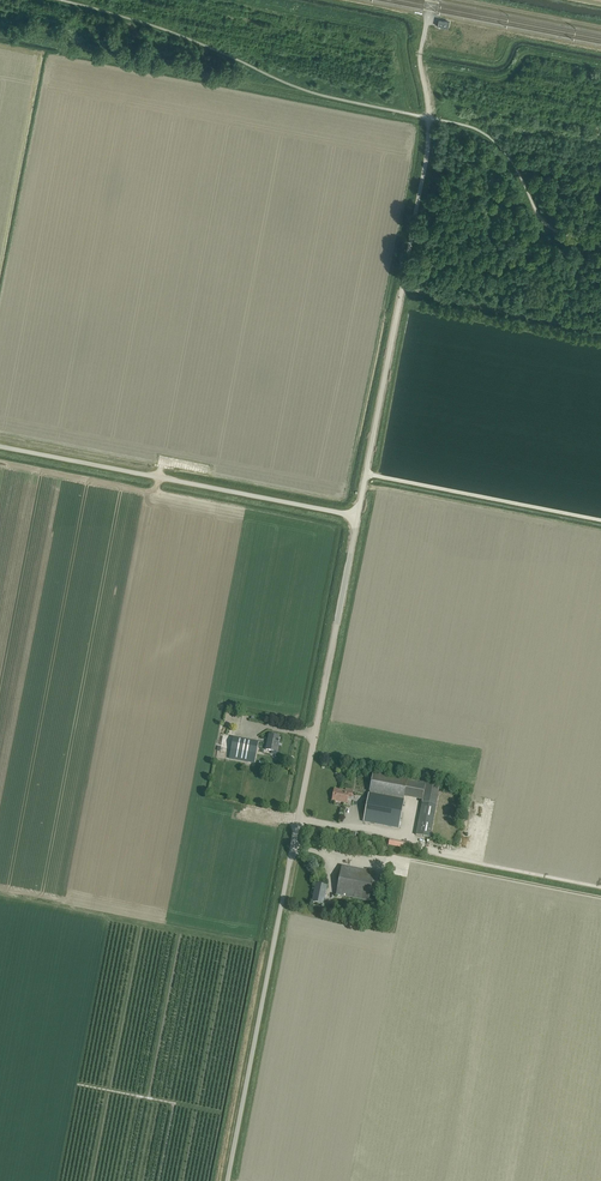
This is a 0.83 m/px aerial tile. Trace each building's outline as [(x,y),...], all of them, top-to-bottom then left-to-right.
[(449,22),(439,20),(437,26),(448,28),(449,22)] [(254,763),(258,742),(223,735),(219,756),(254,763)] [(279,743),(280,742),(278,741),(279,737),(269,735),(266,750),(277,752),(279,743)] [(370,790),(404,797),(407,781),(373,774),(370,790)] [(425,784),(422,803),(436,806),(440,787),(425,784)] [(352,798),(353,790),(346,789),(345,791),(334,789),(332,800),(347,803),(348,798),(352,798)] [(404,797),(370,790),(364,822),(398,828),(404,797)] [(436,806),(422,803),(416,835),(430,838),(436,806)] [(358,841),(360,833),(352,832),(351,839),(358,841)] [(368,901),(374,872),(342,866),(336,895),(368,901)] [(323,904),(327,887),(316,884),(312,902),(323,904)]
